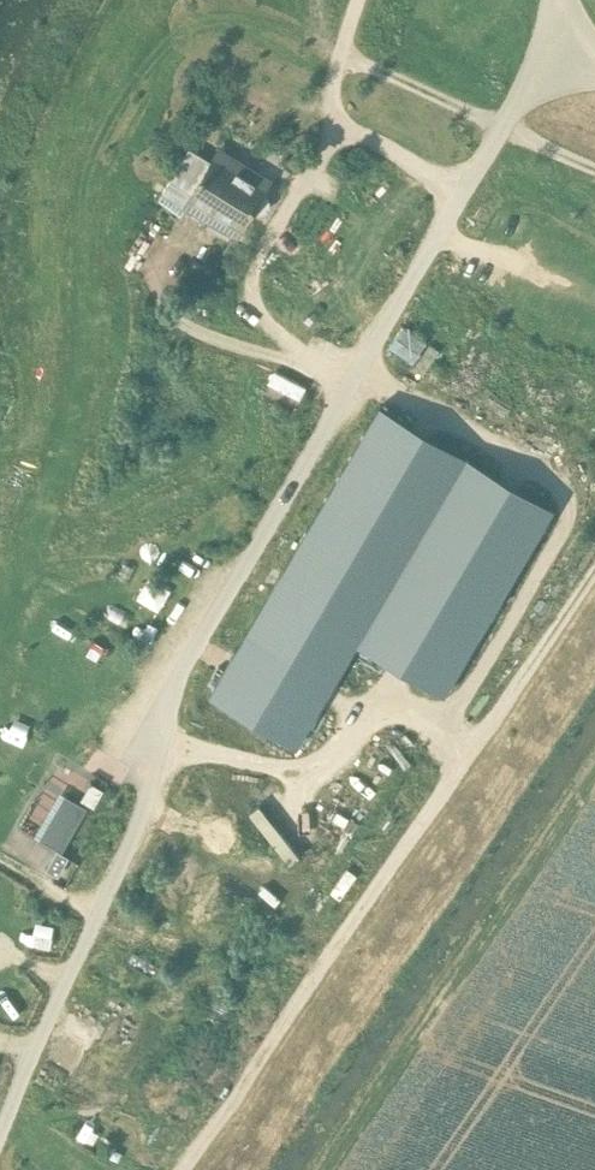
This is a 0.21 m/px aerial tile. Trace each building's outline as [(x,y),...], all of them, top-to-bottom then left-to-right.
[(159,198),(146,219),(147,220),(148,220),(160,200),(161,199),(172,181),(192,193),(188,201),(211,215),(215,209),(241,225),(235,235),(231,242),(230,242),(230,243),(218,262),(219,263),(232,243),(242,226),(251,211),(256,213),(261,213),(265,212),(269,208),(270,204),(269,199),(267,195),(263,192),(266,188),(254,180),(257,175),(241,165),(238,171),(215,157),(212,161),(190,148),(170,180),(159,198)] [(274,371),(268,383),(300,400),(306,388),(274,371)] [(342,471),(210,695),(296,746),(341,670),(357,643),(444,694),(554,507),(381,405),(342,471)] [(65,795),(40,839),(62,852),(88,808),(65,795)] [(57,850),(47,869),(58,875),(60,872),(68,859),(69,856),(57,850)]
